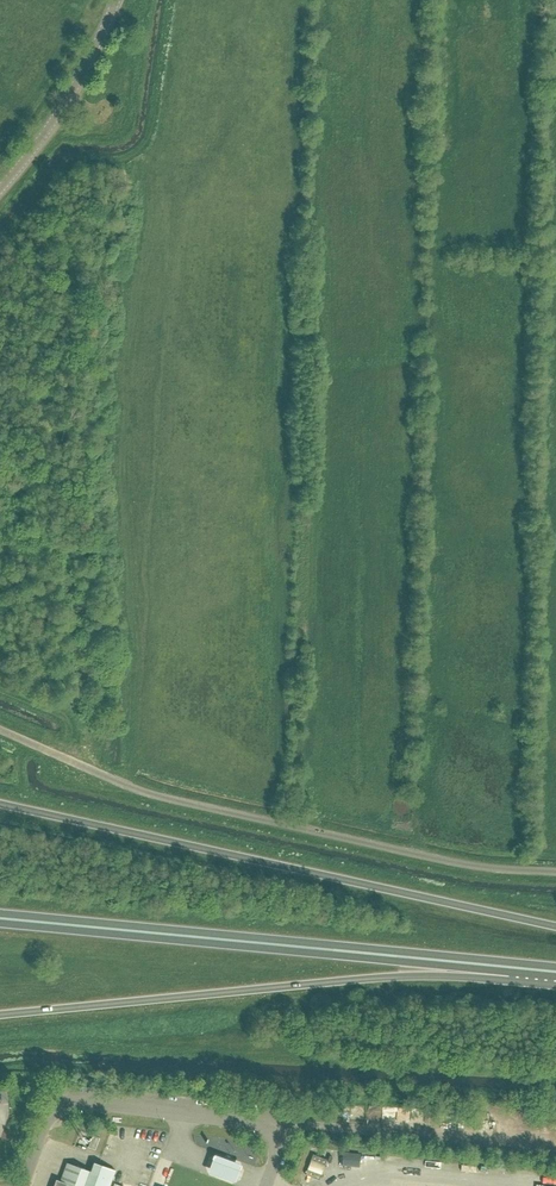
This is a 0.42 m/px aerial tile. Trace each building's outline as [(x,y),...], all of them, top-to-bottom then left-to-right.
[(99,1138),(92,1136),(88,1148),(95,1150),(99,1138)] [(215,1151),(209,1168),(235,1178),(241,1161),(215,1151)] [(308,1169),(306,1175),(319,1180),(321,1174),(325,1165),(327,1160),(319,1157),(313,1155),(311,1159),(308,1169)] [(115,1172),(94,1164),(91,1172),(67,1163),(60,1182),(56,1181),(54,1185),(110,1185),(115,1172)]
